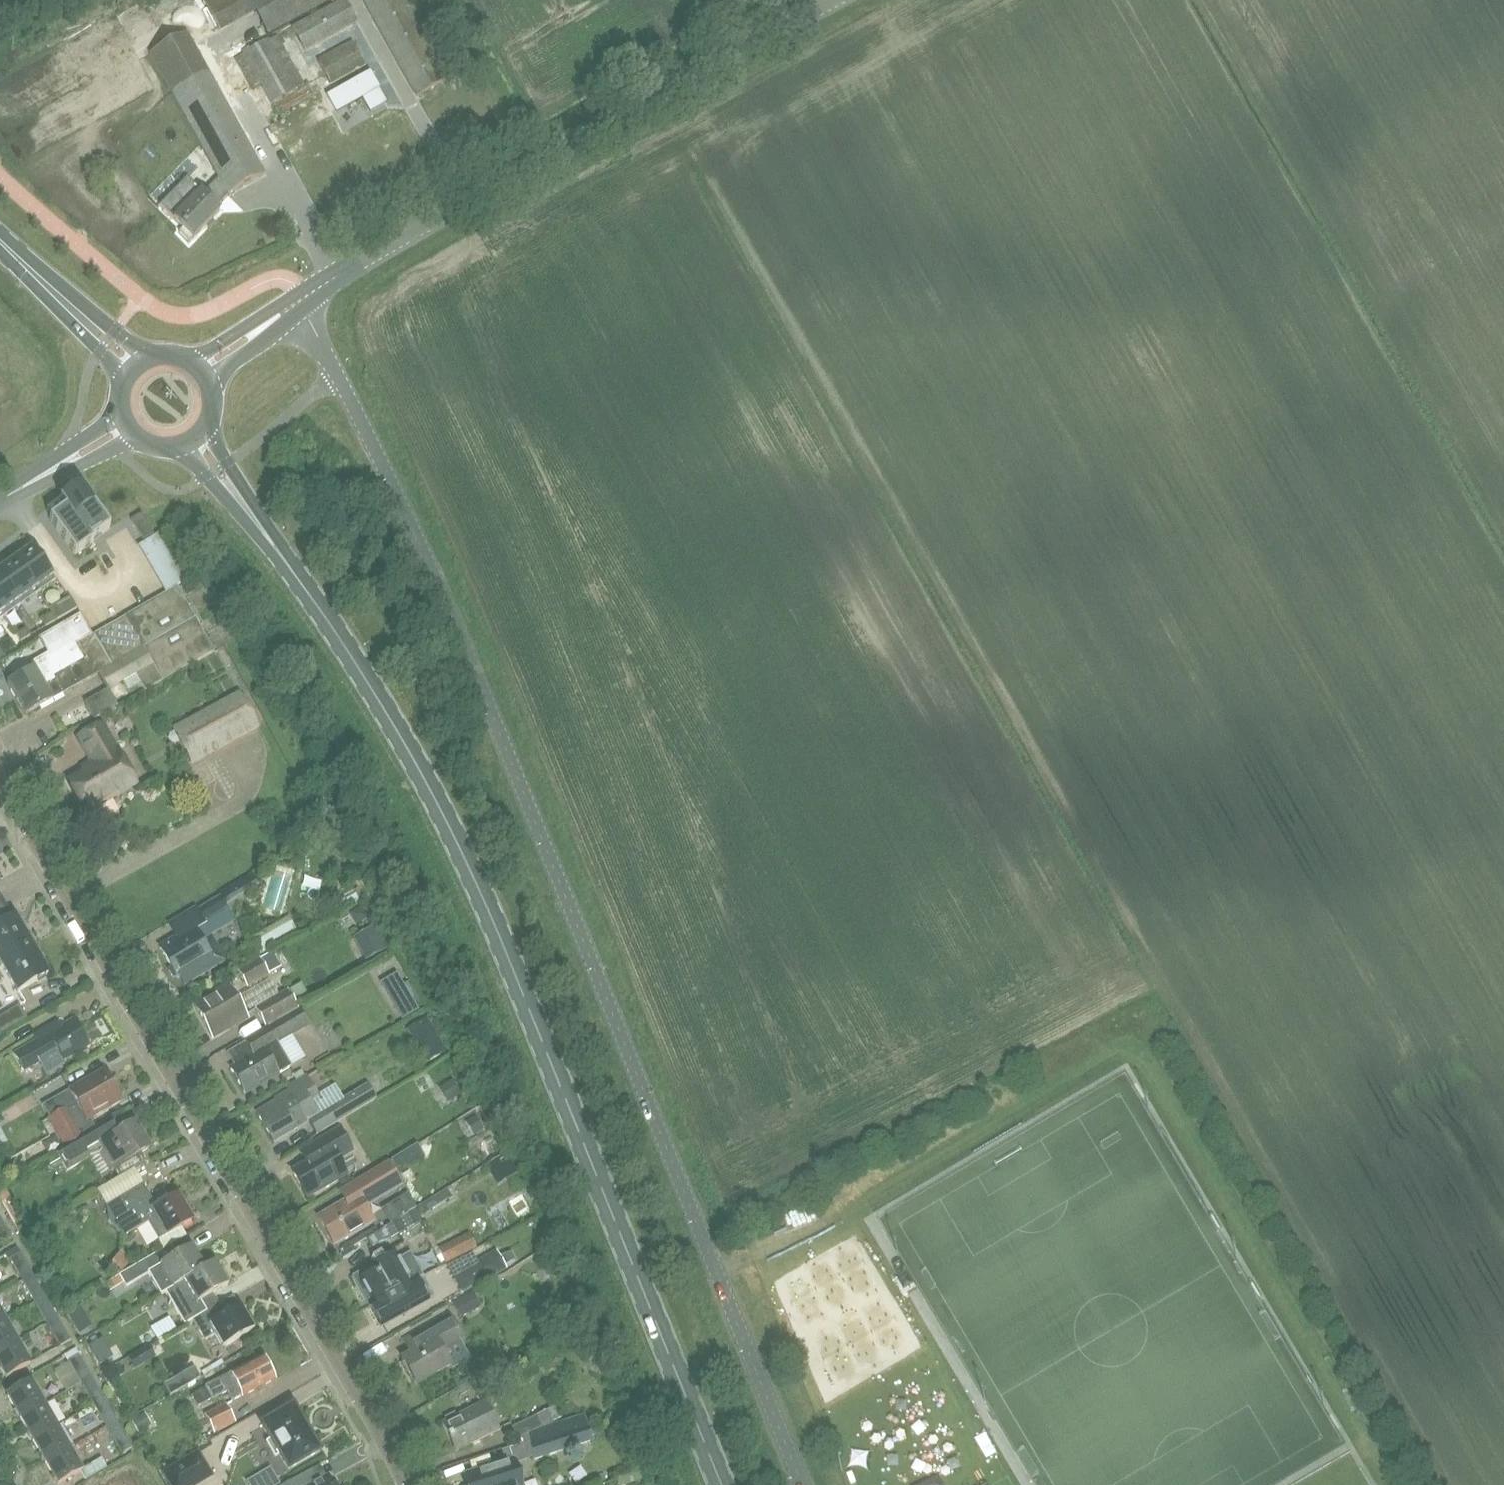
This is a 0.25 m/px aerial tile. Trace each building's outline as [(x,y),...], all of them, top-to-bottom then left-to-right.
[(330,1),(332,4),(340,0),(203,0),(219,30),(254,11),(268,35),(330,1)] [(359,21),(347,0),(344,0),(293,28),(305,51),(359,21)] [(448,79),(404,0),(364,0),(418,96),(448,79)] [(229,195),(266,174),(188,33),(151,54),(219,178),(204,193),(201,191),(174,218),(184,228),(179,232),(189,242),(193,237),(193,238),(221,210),(216,206),(228,194),(229,195)] [(296,90),(304,85),(277,36),(269,41),(268,40),(244,53),(245,54),(236,59),(252,88),(261,83),(272,104),(296,91),(296,90)] [(354,43),(352,44),(350,40),(345,43),(344,41),(322,53),(325,59),(319,62),(330,83),(366,64),(354,43)] [(337,112),(361,99),(362,98),(370,112),(385,104),(377,90),(379,89),(370,73),(328,97),(337,112)] [(51,519),(50,520),(75,556),(93,543),(92,541),(110,528),(81,488),(80,486),(74,490),(62,499),(60,500),(62,502),(66,508),(51,519)] [(141,514),(131,520),(143,541),(154,534),(141,514)] [(33,548),(15,560),(38,593),(56,580),(33,548)] [(0,571),(0,576),(21,605),(38,593),(15,560),(0,571)] [(4,618),(21,605),(0,576),(0,612),(4,618)] [(53,679),(16,700),(26,715),(113,666),(122,682),(135,675),(144,691),(213,651),(176,587),(165,593),(145,605),(92,635),(74,646),(82,659),(52,677),(53,679)] [(71,598),(50,610),(56,621),(77,609),(71,598)] [(49,658),(48,654),(31,664),(34,669),(7,684),(16,700),(53,679),(52,677),(82,659),(74,646),(92,635),(80,614),(51,630),(63,650),(49,658)] [(52,614),(41,620),(45,627),(56,621),(52,614)] [(26,629),(16,635),(20,642),(30,636),(26,629)] [(0,646),(0,649),(6,657),(17,650),(9,640),(0,646)] [(107,690),(85,703),(94,719),(118,705),(109,689),(107,690)] [(193,762),(257,727),(239,695),(176,731),(193,762)] [(98,766),(69,783),(86,812),(135,784),(106,734),(101,725),(81,737),(86,745),(98,766)] [(289,876),(273,911),(289,917),(304,883),(289,876)] [(221,896),(198,910),(205,923),(229,909),(221,896)] [(33,947),(16,917),(0,926),(0,961),(2,964),(33,947)] [(251,961),(298,934),(291,922),(244,949),(251,961)] [(204,971),(217,964),(218,964),(219,963),(219,961),(220,960),(220,959),(220,957),(220,956),(220,955),(211,940),(205,944),(197,930),(173,943),(171,941),(160,947),(178,978),(201,965),(204,971)] [(49,975),(33,947),(2,964),(18,993),(49,975)] [(239,971),(248,986),(268,974),(260,959),(239,971)] [(212,1037),(247,1017),(229,986),(194,1006),(212,1037)] [(288,991),(256,1009),(266,1025),(297,1007),(288,991)] [(28,1018),(20,1005),(0,1017),(0,1032),(2,1035),(28,1018)] [(292,1066),(278,1042),(307,1025),(299,1011),(248,1041),(256,1055),(231,1069),(245,1094),(292,1066)] [(24,1072),(57,1053),(62,1061),(89,1046),(75,1020),(60,1028),(57,1021),(43,1029),(46,1036),(14,1054),(24,1072)] [(80,1140),(98,1130),(91,1120),(122,1102),(120,1099),(123,1094),(119,1087),(114,1087),(104,1071),(70,1091),(78,1106),(68,1112),(66,1110),(50,1119),(67,1148),(80,1140)] [(289,1086),(291,1091),(275,1101),(277,1103),(258,1114),(273,1141),(309,1120),(319,1115),(312,1103),(321,1098),(308,1075),(289,1086)] [(367,1086),(334,1105),(343,1119),(375,1100),(367,1086)] [(98,1130),(80,1140),(67,1148),(57,1154),(68,1171),(90,1158),(103,1151),(114,1170),(149,1148),(135,1124),(122,1132),(115,1120),(98,1130)] [(301,1153),(307,1164),(293,1172),(307,1197),(346,1175),(337,1160),(351,1151),(339,1131),(301,1153)] [(13,1155),(0,1132),(0,1162),(13,1155)] [(490,1169),(507,1161),(502,1151),(485,1159),(490,1169)] [(140,1168),(151,1181),(162,1173),(151,1159),(140,1168)] [(365,1209),(401,1188),(386,1164),(339,1192),(345,1202),(319,1218),(335,1244),(373,1222),(365,1209)] [(148,1221),(159,1240),(192,1221),(177,1196),(153,1210),(140,1187),(107,1206),(124,1235),(148,1221)] [(2,1245),(13,1239),(0,1216),(0,1242),(2,1245)] [(373,1252),(398,1238),(391,1225),(367,1240),(373,1252)] [(447,1264),(478,1248),(470,1233),(439,1249),(447,1264)] [(192,1247),(176,1256),(152,1270),(146,1260),(119,1276),(126,1286),(148,1273),(160,1294),(183,1281),(205,1269),(192,1247)] [(394,1255),(354,1277),(369,1306),(422,1277),(410,1255),(397,1261),(394,1255)] [(550,1278),(564,1266),(554,1256),(541,1268),(550,1278)] [(506,1270),(499,1258),(457,1281),(464,1294),(506,1270)] [(216,1262),(205,1269),(183,1281),(197,1304),(187,1310),(193,1320),(219,1305),(213,1294),(229,1285),(216,1262)] [(422,1277),(369,1306),(381,1327),(434,1298),(422,1277)] [(472,1291),(453,1302),(461,1316),(480,1306),(472,1291)] [(193,1320),(194,1322),(205,1341),(215,1335),(223,1348),(255,1329),(241,1306),(225,1316),(219,1305),(193,1320)] [(451,1365),(442,1349),(463,1337),(450,1314),(403,1342),(411,1355),(403,1359),(417,1384),(451,1365)] [(60,1347),(72,1341),(59,1318),(47,1325),(60,1347)] [(17,1342),(5,1320),(0,1322),(0,1352),(17,1342)] [(112,1357),(102,1339),(89,1346),(100,1364),(112,1357)] [(17,1342),(0,1352),(0,1367),(6,1378),(30,1364),(17,1342)] [(146,1372),(167,1360),(161,1351),(140,1363),(146,1372)] [(90,1373),(80,1355),(69,1361),(79,1380),(90,1373)] [(243,1396),(275,1380),(262,1356),(205,1386),(212,1398),(226,1391),(231,1401),(242,1395),(243,1396)] [(67,1390),(81,1382),(79,1380),(69,1361),(55,1369),(67,1390)] [(83,1387),(103,1422),(114,1416),(94,1380),(83,1387)] [(7,1395),(20,1417),(44,1403),(32,1381),(7,1395)] [(44,1403),(20,1417),(32,1439),(57,1425),(44,1403)] [(457,1451),(499,1430),(486,1403),(457,1417),(455,1414),(446,1419),(447,1422),(443,1424),(450,1439),(451,1439),(457,1451)] [(235,1422),(226,1405),(205,1415),(214,1432),(235,1422)] [(561,1419),(556,1407),(512,1428),(518,1439),(519,1439),(527,1435),(543,1427),(544,1429),(555,1424),(554,1423),(561,1419)] [(322,1454),(295,1409),(264,1427),(273,1443),(269,1445),(277,1459),(281,1457),(290,1473),(322,1454)] [(520,1445),(529,1442),(531,1442),(536,1461),(593,1443),(584,1416),(527,1435),(519,1439),(518,1439),(520,1445)] [(70,1447),(57,1425),(32,1439),(45,1462),(70,1447)] [(133,1448),(122,1429),(110,1435),(121,1454),(133,1448)] [(83,1470),(70,1447),(45,1462),(58,1484),(82,1471),(87,1480),(107,1469),(101,1459),(83,1470)] [(198,1453),(163,1474),(170,1484),(197,1484),(211,1476),(198,1453)] [(511,1461),(464,1476),(467,1484),(519,1484),(511,1461)] [(329,1475),(317,1482),(311,1471),(287,1484),(335,1484),(329,1475)]
